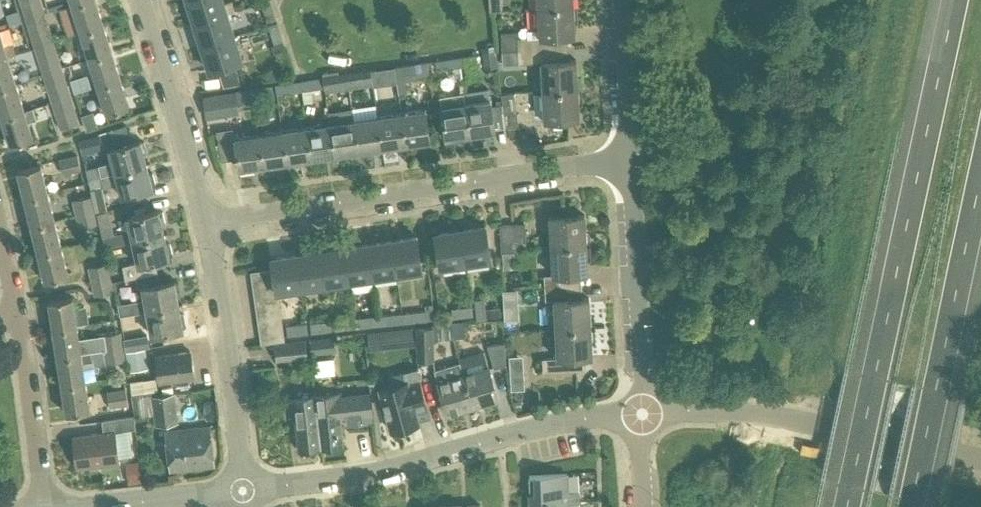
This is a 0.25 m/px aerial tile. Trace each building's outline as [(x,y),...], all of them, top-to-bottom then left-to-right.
[(72,5),(81,33),(104,25),(96,0),(90,0),(72,5)] [(225,13),(222,3),(221,0),(189,0),(196,22),(225,13)] [(266,21),(275,19),(269,0),(267,0),(260,2),(266,21)] [(490,10),(502,10),(502,0),(489,0),(490,10)] [(45,16),(45,13),(41,1),(22,7),(27,21),(45,16)] [(574,35),(572,6),(538,8),(540,36),(519,37),(519,33),(501,33),(502,52),(518,51),(558,49),(558,36),(574,35)] [(233,36),(225,13),(196,22),(203,45),(233,36)] [(45,16),(27,21),(30,34),(49,28),(45,16)] [(267,25),(273,45),(282,42),(276,23),(267,25)] [(112,52),(104,25),(81,33),(89,59),(112,52)] [(53,41),(53,40),(49,28),(30,34),(34,47),(53,41)] [(233,36),(203,45),(210,68),(217,66),(233,61),(240,59),(233,36)] [(53,41),(34,47),(39,60),(58,54),(53,41)] [(282,42),(273,45),(271,45),(274,53),(284,50),(282,42)] [(558,49),(518,51),(518,62),(541,61),(542,90),(577,89),(576,60),(559,60),(558,49)] [(493,51),(482,53),(484,68),(495,66),(493,51)] [(89,59),(98,86),(120,79),(112,52),(89,59)] [(62,68),(58,54),(39,60),(43,74),(62,68)] [(481,63),(479,54),(459,57),(461,66),(481,63)] [(0,58),(0,90),(16,85),(7,56),(0,58)] [(457,67),(456,57),(435,60),(436,70),(451,68),(457,67)] [(233,61),(217,66),(224,86),(240,83),(233,61)] [(415,63),(394,66),(397,82),(417,79),(415,63)] [(460,66),(457,67),(451,68),(453,79),(462,78),(460,66)] [(392,76),(391,67),(370,70),(371,80),(392,76)] [(62,68),(43,74),(47,86),(56,83),(57,85),(66,83),(62,68)] [(369,80),(367,70),(346,74),(348,83),(369,80)] [(323,77),(324,87),(331,86),(345,84),(343,74),(323,77)] [(299,81),(300,90),(321,87),(320,78),(299,81)] [(120,79),(98,86),(106,113),(129,105),(120,79)] [(275,84),(277,94),(297,91),(296,81),(275,84)] [(70,95),(70,94),(66,83),(57,85),(56,83),(47,86),(52,100),(70,95)] [(0,90),(0,112),(2,119),(25,112),(16,85),(0,90)] [(272,85),(251,88),(253,98),(274,95),(272,85)] [(331,86),(324,87),(325,95),(333,94),(331,86)] [(577,89),(542,90),(544,120),(578,118),(577,89)] [(222,92),(204,95),(208,119),(225,116),(239,114),(237,100),(236,90),(222,92)] [(446,137),(471,133),(466,103),(465,92),(440,96),(446,137)] [(500,93),(505,126),(518,124),(513,92),(500,93)] [(70,95),(52,100),(56,114),(74,109),(70,95)] [(466,103),(471,133),(494,130),(489,99),(466,103)] [(61,129),(79,123),(74,109),(56,114),(61,129)] [(400,113),(404,144),(430,140),(425,109),(400,113)] [(25,112),(2,119),(10,145),(33,137),(25,112)] [(400,113),(376,116),(380,147),(404,144),(400,113)] [(353,120),(358,151),(380,147),(376,116),(353,120)] [(330,123),(334,154),(358,151),(353,120),(330,123)] [(330,123),(306,127),(311,158),(334,154),(330,123)] [(306,127),(282,130),(287,161),(311,158),(306,127)] [(258,134),(263,165),(287,161),(282,130),(258,134)] [(239,168),(263,165),(258,134),(234,137),(239,168)] [(99,135),(78,141),(82,156),(103,151),(99,135)] [(89,179),(146,164),(144,155),(147,153),(144,142),(141,142),(140,140),(108,148),(112,162),(86,169),(89,179)] [(80,169),(77,155),(58,159),(62,174),(80,169)] [(17,169),(25,199),(48,193),(40,164),(17,169)] [(149,173),(146,164),(89,179),(92,190),(105,186),(106,189),(118,185),(121,196),(153,187),(153,186),(155,184),(152,174),(149,173)] [(91,192),(92,196),(93,201),(95,211),(96,214),(96,213),(107,211),(102,189),(91,192)] [(48,193),(25,199),(31,227),(55,221),(48,193)] [(95,211),(93,201),(92,196),(72,200),(76,216),(95,211)] [(130,230),(113,234),(115,244),(132,240),(164,234),(163,226),(166,224),(164,212),(160,212),(159,210),(127,216),(130,230)] [(95,211),(76,216),(78,228),(98,224),(96,214),(95,211)] [(549,217),(551,245),(585,243),(584,215),(549,217)] [(31,227),(38,254),(61,248),(55,221),(31,227)] [(500,224),(502,252),(514,251),(514,248),(526,246),(525,223),(500,224)] [(112,226),(100,229),(104,246),(115,244),(113,234),(112,226)] [(460,231),(465,261),(489,258),(484,227),(460,231)] [(465,261),(460,231),(436,234),(441,265),(465,261)] [(137,262),(123,265),(126,278),(135,276),(136,277),(157,273),(155,261),(169,258),(172,256),(170,244),(166,243),(164,234),(132,240),(137,262)] [(392,241),(396,272),(420,269),(416,238),(392,241)] [(392,241),(368,245),(372,276),(396,272),(392,241)] [(543,275),(544,287),(571,285),(570,273),(587,272),(585,243),(551,245),(552,274),(543,275)] [(344,248),(349,279),(372,276),(368,245),(344,248)] [(61,248),(38,254),(45,281),(68,275),(61,248)] [(344,248),(320,252),(325,283),(349,279),(344,248)] [(320,252),(297,256),(301,286),(325,283),(320,252)] [(301,286),(297,256),(272,259),(273,268),(275,280),(277,290),(301,286)] [(88,267),(91,281),(111,277),(108,263),(88,267)] [(250,271),(252,283),(275,280),(273,268),(250,271)] [(144,299),(118,304),(120,316),(146,311),(179,305),(177,296),(180,294),(178,282),(174,281),(174,280),(159,283),(157,273),(136,277),(138,287),(141,287),(144,299)] [(94,296),(106,293),(114,292),(111,277),(91,281),(94,296)] [(275,280),(252,283),(254,295),(277,292),(277,290),(275,280)] [(553,300),(555,328),(590,326),(588,298),(572,299),(571,285),(544,287),(545,301),(553,300)] [(517,289),(503,290),(504,304),(518,304),(517,289)] [(254,295),(256,307),(279,304),(277,292),(254,295)] [(48,300),(53,328),(76,324),(72,296),(48,300)] [(475,299),(476,319),(486,318),(484,299),(475,299)] [(279,304),(256,307),(257,319),(281,316),(279,304)] [(425,305),(426,310),(427,320),(435,319),(433,304),(425,305)] [(179,305),(146,311),(151,335),(183,328),(187,326),(185,314),(181,314),(179,305)] [(451,308),(452,317),(470,316),(470,306),(451,308)] [(488,309),(489,318),(501,317),(500,307),(488,309)] [(426,310),(403,313),(404,322),(427,320),(426,310)] [(404,322),(403,313),(382,315),(383,324),(404,322)] [(378,315),(355,318),(356,327),(379,325),(378,315)] [(257,319),(259,331),(283,328),(281,316),(257,319)] [(356,327),(355,318),(334,320),(335,330),(356,327)] [(310,322),(311,332),(331,330),(330,320),(310,322)] [(463,322),(448,324),(452,337),(464,335),(463,322)] [(286,325),(287,335),(308,332),(307,323),(286,325)] [(57,356),(81,353),(79,338),(76,324),(53,328),(57,356)] [(452,337),(448,324),(440,325),(441,338),(452,337)] [(590,326),(555,328),(557,358),(542,358),(543,371),(576,369),(575,357),(591,356),(590,326)] [(400,348),(415,346),(412,327),(398,329),(400,348)] [(283,328),(259,331),(261,343),(284,340),(283,328)] [(434,362),(434,328),(417,328),(418,362),(424,362),(434,362)] [(123,346),(121,332),(101,335),(104,349),(123,346)] [(126,351),(145,347),(149,347),(147,334),(124,338),(126,351)] [(334,336),(310,339),(312,355),(335,352),(334,336)] [(306,340),(276,343),(278,361),(308,358),(306,340)] [(505,364),(504,343),(488,345),(494,367),(505,364)] [(123,346),(104,349),(106,363),(126,360),(123,346)] [(145,347),(126,351),(129,371),(148,368),(145,347)] [(157,355),(160,382),(193,378),(190,350),(157,355)] [(91,351),(81,353),(57,356),(62,385),(85,381),(82,363),(92,362),(91,351)] [(458,358),(459,362),(472,406),(497,399),(483,351),(458,358)] [(472,406),(459,362),(434,370),(446,413),(472,406)] [(417,368),(377,379),(391,430),(394,429),(395,433),(409,429),(408,425),(419,422),(417,414),(429,410),(424,394),(417,368)] [(510,374),(511,391),(525,390),(524,374),(510,374)] [(85,381),(62,385),(66,413),(90,409),(85,381)] [(107,392),(109,407),(128,404),(125,389),(107,392)] [(316,395),(322,446),(343,444),(340,416),(345,416),(348,424),(364,422),(363,414),(374,413),(372,392),(342,395),(342,392),(316,395)] [(322,446),(316,395),(288,398),(290,416),(295,416),(298,449),(322,446)] [(153,398),(156,426),(176,424),(173,396),(153,398)] [(102,420),(104,432),(115,430),(115,431),(136,428),(134,415),(102,420)] [(164,431),(169,471),(215,465),(210,425),(164,431)] [(126,456),(144,454),(141,429),(123,431),(126,456)] [(115,430),(104,432),(73,436),(77,468),(119,462),(115,431),(115,430)] [(531,502),(568,501),(578,500),(578,491),(567,491),(566,473),(529,474),(530,502),(531,502)]
